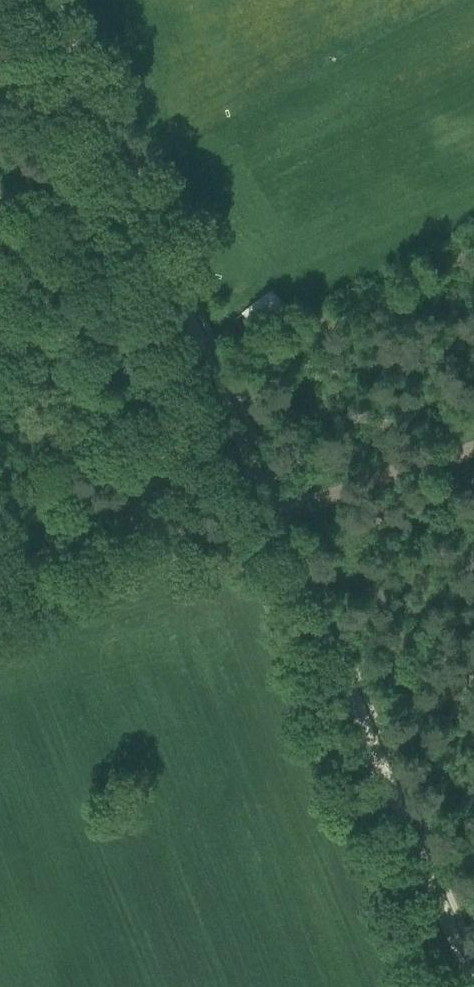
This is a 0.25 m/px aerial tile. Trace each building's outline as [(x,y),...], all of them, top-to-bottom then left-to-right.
[(254,333),(287,306),(273,288),(239,315),(254,333)]
